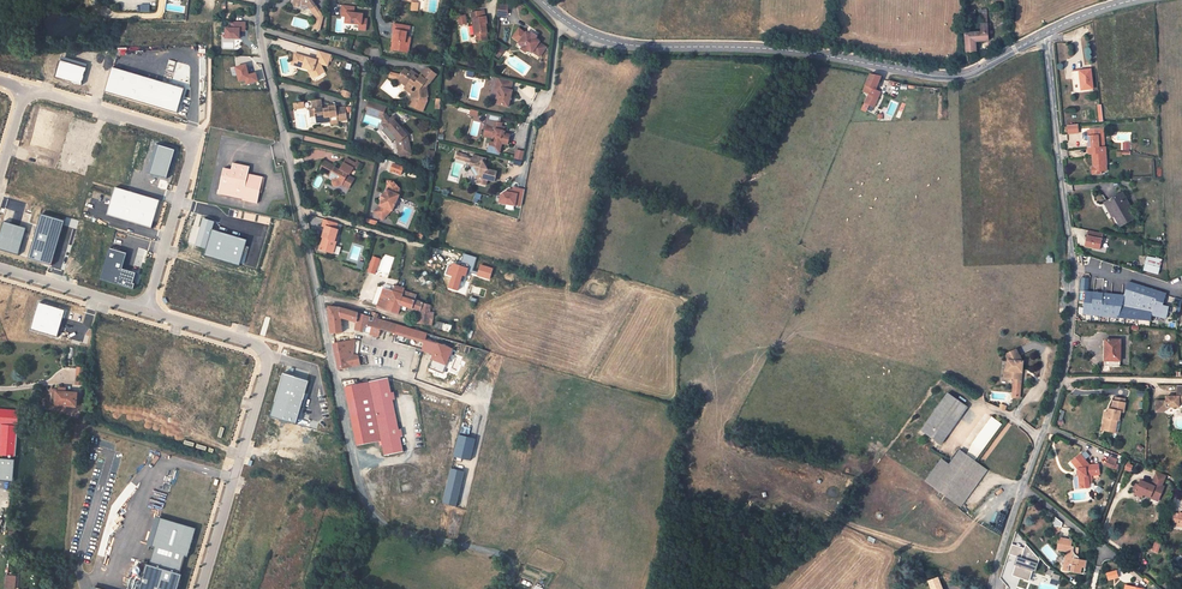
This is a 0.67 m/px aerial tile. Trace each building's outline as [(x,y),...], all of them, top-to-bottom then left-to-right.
[(290,0),(294,0),(293,7),(299,8),(299,6),(306,7),(315,17),(312,29),(319,31),(323,17),(322,13),(319,9),(317,5),(313,2),(313,0),(290,0)] [(363,14),(354,13),(354,10),(355,7),(342,5),(342,10),(344,10),(343,16),(346,16),(345,22),(359,24),(358,29),(366,30),(367,18),(363,18),(363,14)] [(508,6),(498,5),(497,16),(506,17),(508,6)] [(485,11),(473,13),(474,19),(472,20),(473,26),(474,26),(476,35),(477,35),(478,35),(479,41),(487,40),(486,34),(488,34),(486,24),(488,24),(487,17),(485,17),(485,11)] [(459,25),(468,23),(466,14),(457,16),(459,25)] [(227,29),(227,39),(240,40),(241,32),(246,32),(247,23),(233,22),(232,29),(227,29)] [(408,43),(410,26),(394,23),(393,30),(395,30),(392,50),(406,52),(409,53),(411,43),(408,43)] [(988,24),(980,24),(981,33),(965,34),(966,52),(976,52),(976,42),(988,41),(988,29),(988,24)] [(512,38),(519,43),(526,33),(519,29),(512,38)] [(519,43),(519,44),(523,47),(528,51),(528,50),(532,53),(533,52),(540,57),(547,48),(539,43),(540,42),(536,39),(531,36),(526,33),(519,43)] [(499,46),(493,54),(499,59),(505,50),(499,46)] [(298,67),(308,70),(314,71),(317,77),(325,72),(320,64),(328,66),(331,55),(319,51),(317,61),(316,62),(314,62),(313,60),(301,56),(295,54),(292,65),(298,67)] [(87,68),(61,60),(56,77),(82,85),(87,68)] [(249,76),(247,66),(237,68),(240,82),(246,81),(247,86),(258,83),(257,78),(256,75),(249,76)] [(178,114),(185,89),(112,67),(105,92),(178,114)] [(405,69),(397,79),(406,87),(405,89),(409,92),(412,89),(414,86),(418,90),(416,92),(417,99),(427,98),(428,97),(426,87),(429,83),(430,84),(436,75),(429,69),(427,69),(420,77),(419,80),(414,77),(416,74),(411,70),(409,73),(405,69)] [(314,71),(308,70),(313,79),(317,77),(314,71)] [(1079,71),(1081,90),(1093,88),(1091,70),(1079,71)] [(1079,71),(1070,72),(1070,78),(1073,78),(1074,92),(1082,92),(1081,90),(1079,71)] [(876,90),(881,77),(870,74),(865,86),(876,90)] [(498,78),(496,87),(499,88),(498,93),(497,99),(499,99),(497,104),(508,107),(512,91),(510,90),(513,81),(498,78)] [(876,90),(865,86),(863,92),(868,94),(869,96),(865,103),(874,108),(881,93),(875,91),(876,90)] [(417,99),(412,99),(410,107),(423,112),(427,101),(427,98),(417,99)] [(321,101),(313,102),(314,106),(313,106),(313,110),(310,110),(311,117),(316,116),(320,118),(321,123),(321,124),(331,122),(338,121),(342,121),(340,108),(336,109),(335,106),(328,107),(328,109),(322,110),(322,108),(321,101)] [(70,119),(37,108),(27,139),(41,143),(43,137),(62,143),(70,119)] [(394,116),(390,120),(392,122),(387,127),(393,133),(391,135),(396,141),(400,157),(412,154),(408,136),(401,127),(402,126),(394,116)] [(383,126),(385,129),(387,127),(392,122),(390,120),(383,126)] [(489,126),(486,137),(493,139),(493,137),(496,137),(494,143),(501,145),(502,143),(507,145),(510,135),(504,134),(503,135),(500,134),(501,131),(503,132),(504,128),(501,127),(501,124),(496,123),(495,127),(489,126)] [(1068,134),(1079,133),(1079,124),(1067,125),(1068,134)] [(1093,167),(1094,175),(1102,174),(1102,171),(1107,171),(1106,165),(1107,165),(1106,148),(1104,148),(1103,142),(1101,142),(1101,136),(1101,130),(1088,131),(1088,132),(1089,141),(1090,155),(1093,155),(1093,167)] [(494,143),(490,142),(488,150),(499,153),(501,145),(494,143)] [(175,150),(160,146),(151,174),(167,178),(175,150)] [(525,152),(518,150),(515,159),(523,161),(525,152)] [(471,164),(475,165),(475,166),(474,167),(480,175),(479,179),(481,180),(480,184),(486,185),(488,180),(495,182),(497,172),(488,170),(486,167),(484,164),(485,163),(486,159),(479,158),(479,161),(472,159),(471,164)] [(329,164),(325,162),(320,172),(324,174),(329,164)] [(223,168),(218,194),(249,200),(248,202),(256,204),(262,177),(254,176),(253,182),(246,181),(249,167),(232,163),(231,170),(223,168)] [(329,164),(324,174),(331,177),(329,179),(333,181),(333,182),(333,183),(333,184),(333,185),(334,186),(335,187),(336,187),(337,188),(338,187),(339,187),(340,187),(340,186),(341,186),(341,185),(349,189),(355,179),(348,176),(348,175),(347,175),(348,174),(349,175),(351,174),(356,164),(353,163),(351,166),(347,164),(347,165),(344,164),(341,169),(342,171),(343,171),(343,172),(342,172),(341,174),(339,172),(339,170),(335,169),(336,168),(329,164)] [(403,167),(393,164),(390,171),(401,175),(403,167)] [(475,165),(471,164),(470,168),(473,169),(477,176),(476,179),(479,179),(480,175),(474,167),(475,166),(475,165)] [(387,189),(384,195),(384,196),(385,197),(384,200),(382,199),(382,200),(380,206),(384,208),(381,211),(386,217),(392,211),(399,196),(399,188),(393,182),(387,182),(387,189)] [(160,200),(116,187),(107,215),(152,228),(160,200)] [(502,194),(501,202),(516,205),(517,204),(522,206),(526,190),(514,187),(513,190),(509,189),(509,192),(506,191),(502,194)] [(1114,217),(1120,227),(1134,219),(1128,208),(1127,206),(1125,207),(1123,205),(1127,202),(1122,193),(1107,202),(1114,217)] [(1113,218),(1114,217),(1107,202),(1105,203),(1113,218)] [(386,217),(381,211),(377,208),(374,212),(382,220),(386,217)] [(42,214),(29,259),(52,265),(65,221),(42,214)] [(202,218),(196,244),(206,248),(214,221),(202,218)] [(335,223),(324,220),(322,227),(325,228),(322,238),(323,239),(319,250),(332,254),(338,237),(336,237),(338,231),(335,230),(336,228),(334,228),(335,223)] [(0,234),(0,250),(19,256),(27,228),(4,221),(0,234)] [(247,240),(212,229),(206,248),(204,256),(239,266),(247,240)] [(1089,231),(1086,248),(1100,251),(1104,234),(1089,231)] [(128,252),(111,247),(101,280),(134,289),(136,283),(134,283),(137,272),(123,268),(128,252)] [(1163,252),(1148,250),(1147,257),(1162,259),(1163,252)] [(373,257),(368,272),(374,274),(379,259),(373,257)] [(1162,260),(1162,259),(1147,257),(1143,271),(1158,275),(1162,260)] [(457,290),(462,275),(465,276),(467,268),(452,264),(449,267),(447,274),(452,276),(448,287),(457,290)] [(492,269),(480,265),(477,275),(489,279),(492,269)] [(1083,314),(1086,315),(1150,321),(1151,315),(1165,318),(1166,319),(1168,306),(1162,305),(1164,301),(1166,293),(1143,286),(1144,284),(1138,282),(1137,285),(1129,282),(1126,291),(1125,295),(1087,291),(1086,291),(1083,314)] [(1087,290),(1087,291),(1125,295),(1126,291),(1087,287),(1087,290)] [(394,292),(383,289),(381,295),(378,306),(377,307),(398,314),(401,305),(412,309),(420,311),(423,303),(415,300),(416,299),(414,298),(415,294),(404,291),(403,294),(394,292)] [(378,306),(381,295),(375,293),(374,296),(371,295),(368,303),(378,306)] [(64,310),(37,303),(30,329),(57,336),(64,310)] [(430,305),(423,303),(420,311),(419,319),(418,324),(428,325),(429,324),(429,320),(433,320),(434,313),(430,312),(430,305)] [(1173,320),(1176,308),(1168,306),(1166,319),(1173,320)] [(371,317),(338,308),(329,307),(331,334),(342,333),(341,318),(356,322),(355,331),(364,333),(373,335),(375,328),(377,319),(374,318),(371,317)] [(401,336),(404,327),(388,322),(382,321),(380,330),(393,333),(401,336)] [(451,331),(452,324),(436,322),(435,329),(451,331)] [(404,327),(401,336),(423,342),(426,333),(418,331),(404,327)] [(438,343),(437,343),(425,340),(422,351),(433,354),(431,359),(446,364),(452,348),(438,343)] [(1105,340),(1105,366),(1120,367),(1120,340),(1105,340)] [(355,341),(333,344),(339,370),(360,365),(358,355),(359,356),(361,344),(355,343),(355,341)] [(1015,378),(1022,379),(1023,362),(1022,362),(1020,356),(1019,356),(1016,350),(1006,355),(1008,360),(1008,371),(1010,371),(1009,378),(1015,378)] [(282,374),(269,416),(295,424),(307,382),(282,374)] [(353,380),(344,382),(357,446),(382,441),(385,456),(404,452),(388,378),(368,382),(368,380),(354,383),(353,380)] [(1014,397),(1021,398),(1022,379),(1015,378),(1014,397)] [(1177,391),(1177,397),(1176,397),(1176,399),(1173,399),(1173,397),(1166,397),(1166,401),(1156,401),(1156,412),(1164,412),(1169,407),(1172,407),(1179,407),(1179,403),(1181,403),(1181,391),(1177,391)] [(67,392),(58,392),(57,404),(57,405),(77,406),(78,393),(67,392)] [(948,394),(942,402),(962,415),(967,408),(948,394)] [(1121,412),(1123,413),(1125,403),(1124,403),(1115,402),(1113,401),(1112,410),(1109,409),(1108,412),(1108,414),(1109,414),(1109,418),(1104,417),(1103,424),(1105,425),(1104,431),(1112,432),(1114,420),(1118,421),(1119,421),(1121,412)] [(217,408),(197,402),(190,423),(211,430),(217,408)] [(962,415),(942,402),(927,423),(947,437),(962,415)] [(0,409),(0,421),(2,424),(0,451),(0,454),(16,455),(20,410),(0,409)] [(1001,425),(992,418),(964,455),(973,462),(1001,425)] [(941,444),(947,437),(927,423),(922,431),(941,444)] [(475,440),(459,437),(454,458),(470,461),(475,440)] [(941,460),(925,481),(959,508),(986,471),(973,462),(964,455),(960,451),(949,466),(941,460)] [(1086,451),(1081,455),(1085,459),(1089,456),(1086,451)] [(1089,487),(1089,483),(1089,481),(1091,480),(1091,475),(1099,474),(1098,464),(1089,465),(1085,459),(1081,455),(1080,454),(1072,461),(1078,470),(1079,476),(1077,476),(1078,489),(1089,487)] [(14,481),(16,460),(0,460),(0,480),(14,481)] [(1106,466),(1113,469),(1114,468),(1115,464),(1115,463),(1108,460),(1106,466)] [(463,473),(451,470),(443,503),(455,506),(463,473)] [(1167,476),(1158,472),(1154,480),(1155,481),(1153,486),(1147,483),(1141,481),(1139,486),(1137,484),(1134,491),(1137,492),(1136,495),(1143,498),(1144,495),(1151,498),(1153,492),(1155,493),(1154,494),(1160,497),(1165,487),(1162,486),(1167,476)] [(1153,492),(1151,498),(1159,501),(1160,497),(1154,494),(1155,493),(1153,492)] [(180,574),(179,574),(184,556),(187,557),(195,529),(161,518),(152,544),(155,546),(149,565),(145,565),(138,588),(176,588),(180,574)] [(1054,526),(1062,527),(1063,521),(1055,519),(1054,526)] [(1091,519),(1085,524),(1088,528),(1089,527),(1093,523),(1094,522),(1091,519)] [(1072,540),(1059,537),(1057,550),(1066,551),(1065,557),(1071,558),(1068,571),(1084,574),(1086,561),(1079,559),(1079,558),(1078,557),(1078,556),(1076,555),(1074,554),(1074,552),(1074,551),(1074,549),(1074,547),(1071,546),(1072,540)] [(1156,540),(1153,548),(1158,551),(1161,542),(1156,540)] [(1017,564),(1014,574),(1025,578),(1029,579),(1032,570),(1034,566),(1035,567),(1035,564),(1036,565),(1037,562),(1038,562),(1038,561),(1039,558),(1025,543),(1024,547),(1011,543),(1008,553),(1019,557),(1020,557),(1018,564),(1017,564)] [(1055,571),(1048,569),(1046,574),(1053,576),(1052,578),(1059,581),(1061,576),(1055,571)] [(1119,578),(1117,571),(1108,574),(1110,581),(1119,578)] [(6,576),(5,588),(8,588),(15,588),(16,577),(6,576)] [(929,582),(932,588),(942,588),(938,579),(929,582)]
